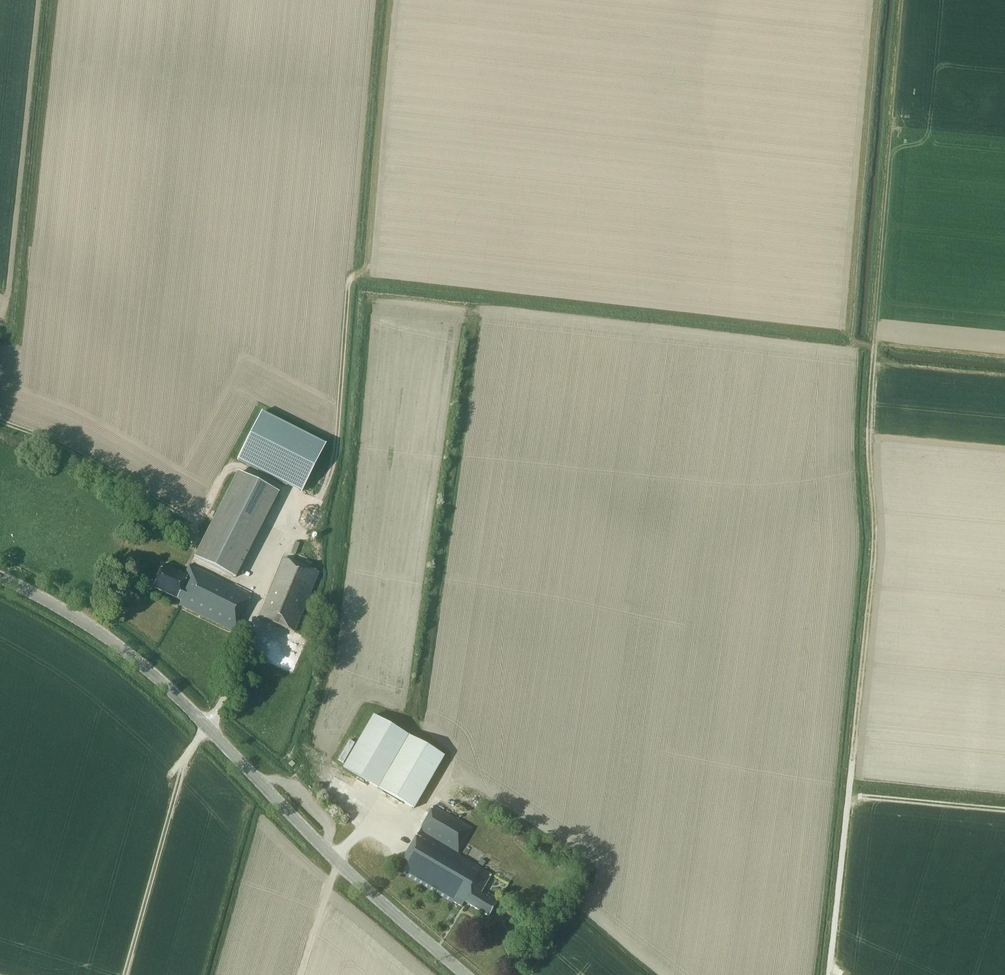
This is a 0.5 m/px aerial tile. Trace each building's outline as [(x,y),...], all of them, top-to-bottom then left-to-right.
[(261,413),(238,458),(302,491),(325,446),(261,413)] [(236,576),(240,569),(280,490),(238,470),(193,555),(236,576)] [(297,555),(302,544),(298,542),(293,553),(297,555)] [(294,632),(319,572),(283,558),(259,617),(294,632)] [(251,596),(200,569),(190,564),(185,575),(163,564),(153,587),(181,601),(179,605),(233,632),(251,596)] [(373,716),(343,768),(413,809),(444,757),(373,716)] [(331,796),(339,814),(347,811),(339,793),(331,796)] [(489,917),(498,900),(488,894),(486,897),(480,894),(491,874),(457,854),(472,828),(449,815),(433,806),(397,869),(461,907),(464,902),(489,917)]
